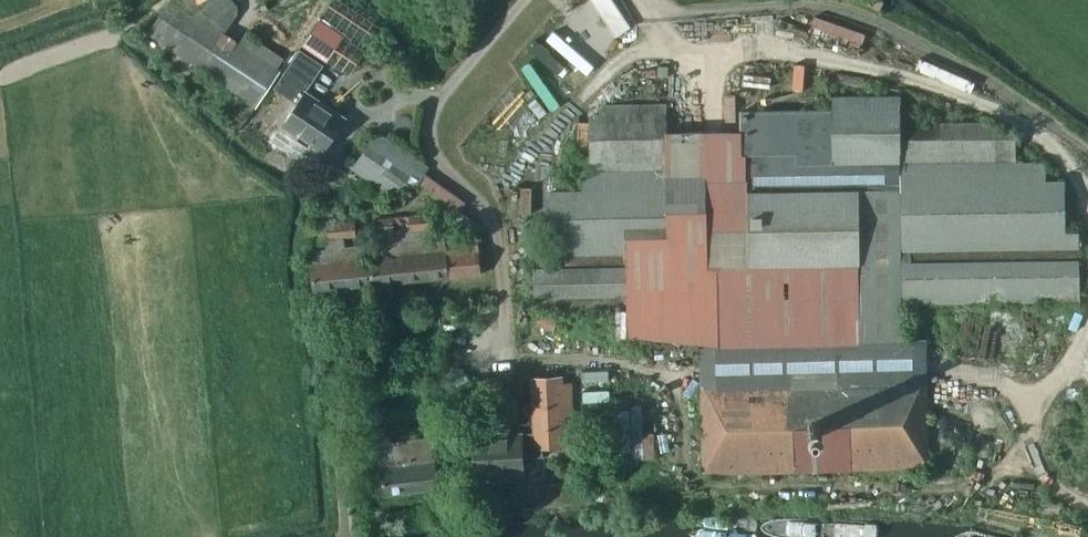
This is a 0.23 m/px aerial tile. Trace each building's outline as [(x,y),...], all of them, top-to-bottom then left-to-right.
[(150,29),(258,104),(280,72),(223,35),(238,14),(237,4),(234,0),(170,0),(150,29)] [(456,152),(494,183),(640,9),(629,0),(584,0),(456,152)] [(813,17),(811,29),(864,40),(866,28),(813,17)] [(319,19),(302,46),(325,62),(343,36),(319,19)] [(300,49),(274,88),(297,104),(281,126),(323,154),(346,118),(306,91),(323,65),(300,49)] [(704,473),(928,469),(926,341),(902,341),(902,303),(1079,300),(1079,258),(910,261),(910,250),(1079,247),(1079,231),(1066,231),(1066,182),(1048,182),(1047,161),(1018,162),(1017,135),(998,132),(998,124),(978,122),(901,124),(901,96),(832,97),(832,110),(742,111),(742,131),(668,132),(667,105),(604,105),(590,119),(591,169),(582,170),(582,189),(550,190),(551,254),(533,254),(534,297),(536,297),(536,309),(616,308),(616,335),(627,335),(702,346),(704,473)] [(466,200),(424,172),(429,164),(376,128),(351,167),(404,202),(416,183),(458,210),(466,200)] [(376,221),(377,237),(386,236),(430,231),(429,216),(376,221)] [(318,228),(320,243),(325,242),(344,240),(358,239),(356,224),(318,228)] [(430,231),(386,236),(387,246),(370,248),(374,286),(481,275),(477,236),(431,241),(430,231)] [(344,240),(325,242),(326,251),(311,253),(315,292),(369,286),(365,247),(345,249),(344,240)] [(466,374),(456,374),(457,385),(467,384),(466,374)] [(537,449),(542,449),(565,448),(564,417),(575,417),(574,383),(563,383),(563,378),(535,379),(536,431),(537,449)] [(584,390),(585,405),(609,403),(608,389),(584,390)] [(615,458),(653,459),(654,400),(616,399),(615,458)] [(543,456),(542,449),(537,449),(536,431),(473,434),(474,478),(524,476),(523,457),(543,456)] [(384,471),(387,494),(439,487),(436,465),(438,464),(434,440),(394,445),(394,439),(379,441),(383,471),(384,471)] [(615,496),(603,496),(604,515),(615,514),(615,496)]
